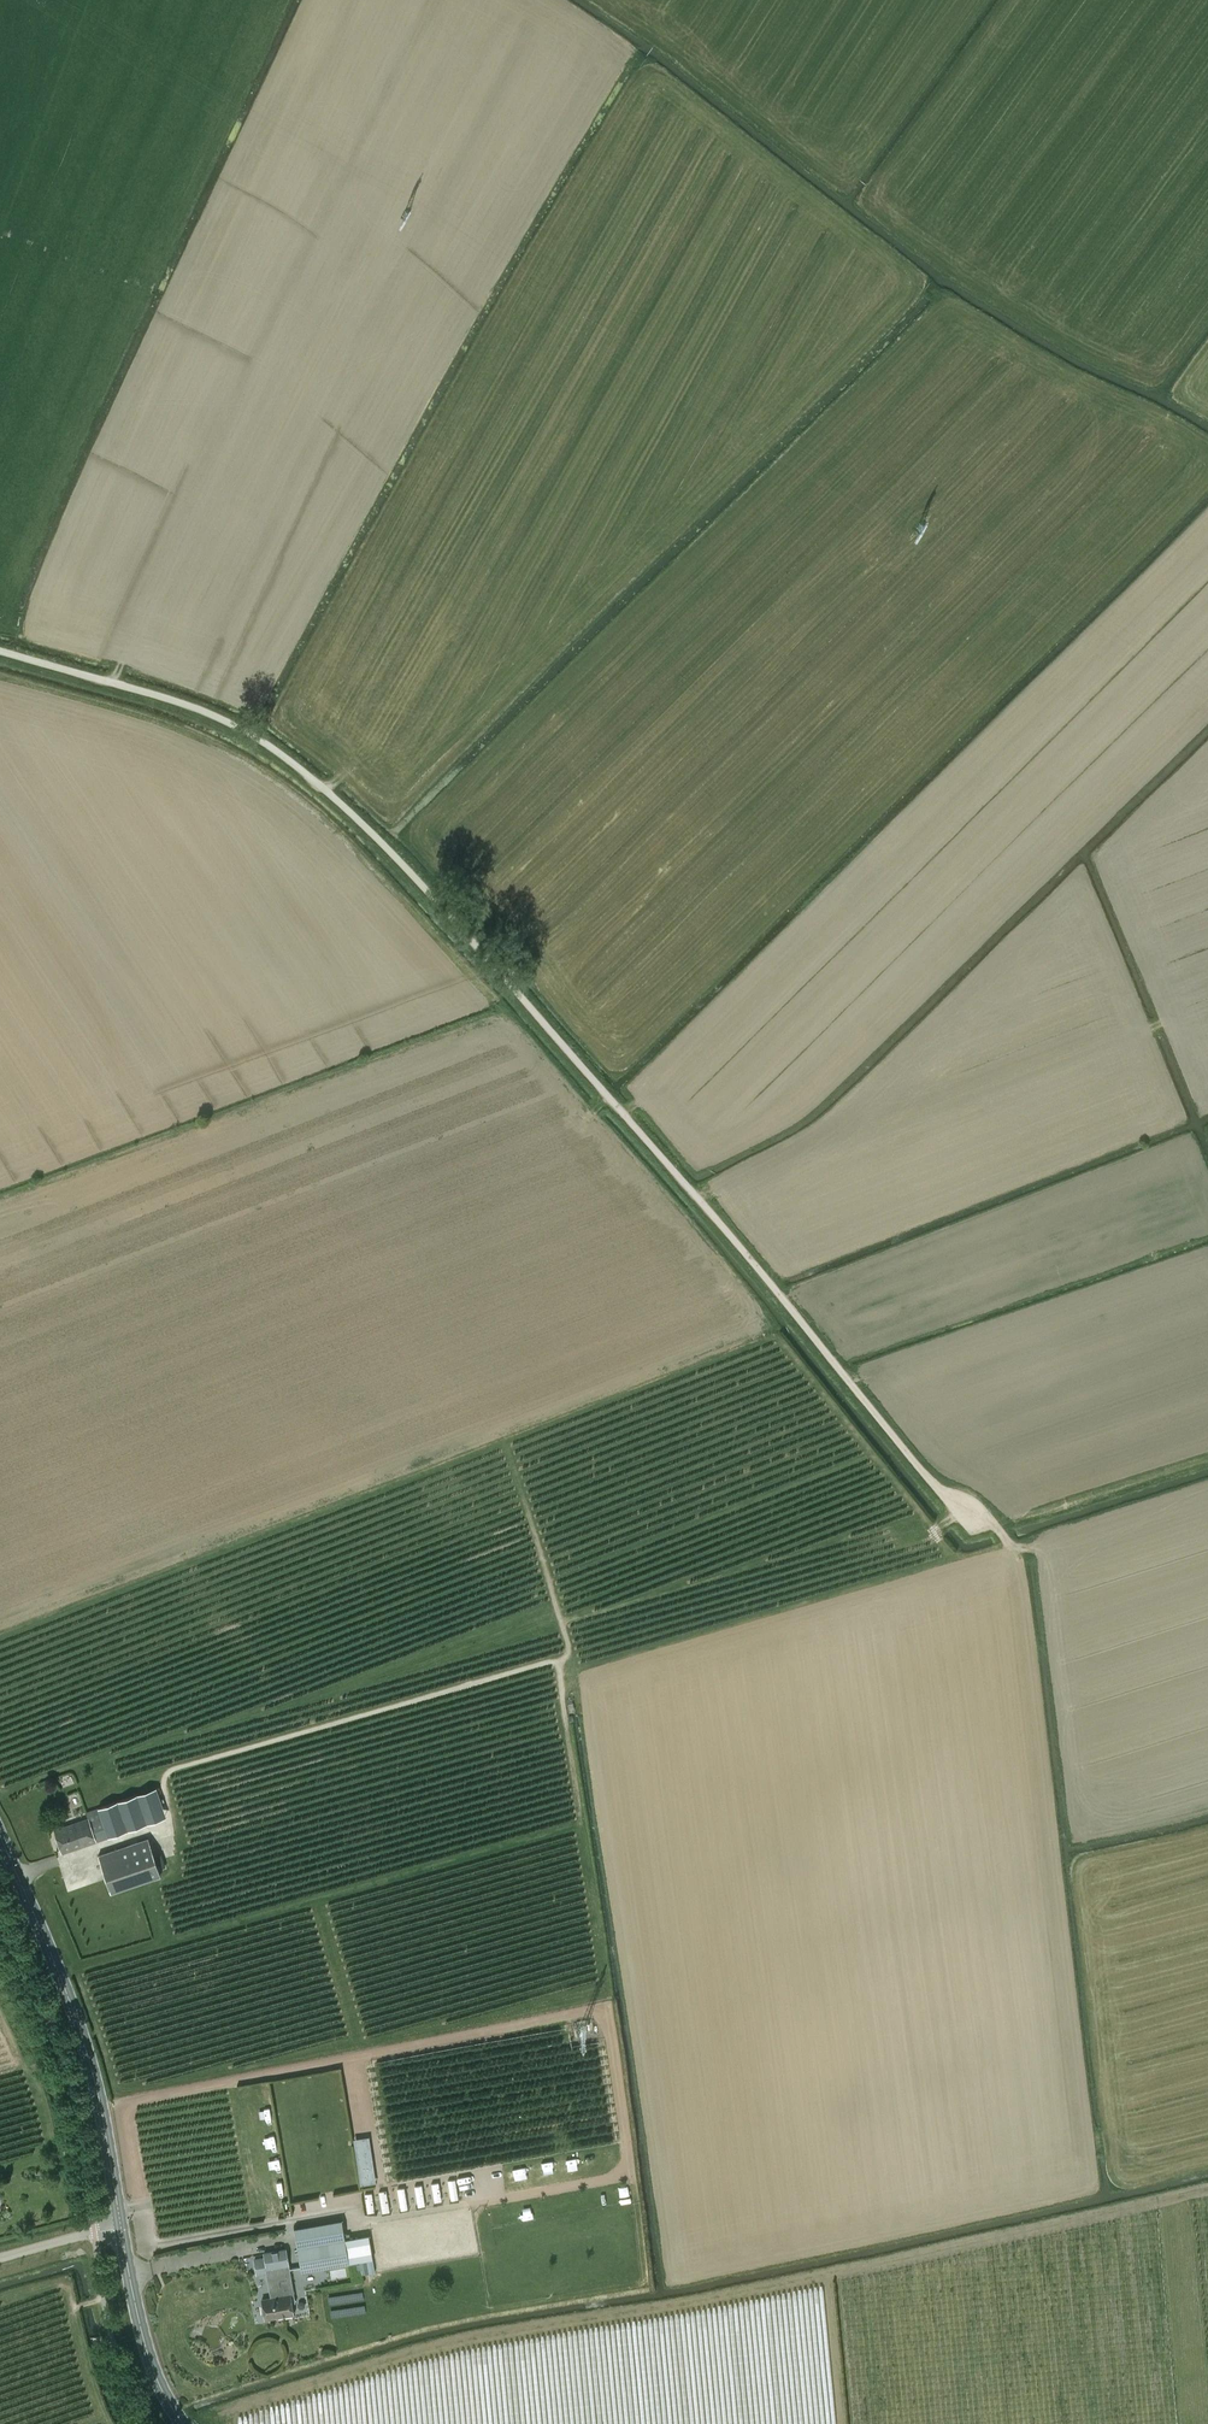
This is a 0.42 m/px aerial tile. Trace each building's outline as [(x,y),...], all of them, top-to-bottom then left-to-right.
[(166,1817),(155,1788),(98,1808),(86,1811),(89,1819),(55,1830),(62,1852),(96,1841),(97,1840),(108,1837),(166,1817)] [(111,1891),(161,1874),(148,1838),(98,1855),(111,1891)] [(360,2151),(364,2180),(371,2179),(368,2151),(360,2151)] [(451,2200),(459,2198),(455,2178),(448,2180),(451,2200)] [(440,2181),(431,2182),(434,2201),(442,2200),(440,2181)] [(423,2184),(415,2185),(417,2206),(425,2205),(423,2184)] [(401,2209),(409,2208),(405,2186),(397,2188),(401,2209)] [(382,2213),(390,2211),(387,2190),(379,2191),(382,2213)] [(372,2192),(364,2193),(368,2212),(375,2211),(372,2192)] [(297,2247),(302,2271),(349,2263),(353,2281),(363,2279),(363,2277),(360,2263),(355,2264),(355,2262),(365,2260),(367,2273),(375,2272),(369,2235),(345,2239),(342,2220),(294,2228),(297,2247)] [(258,2275),(267,2273),(271,2297),(262,2299),(266,2319),(293,2314),(294,2314),(291,2298),(295,2297),(287,2249),(264,2253),(265,2257),(255,2259),(258,2275)]
